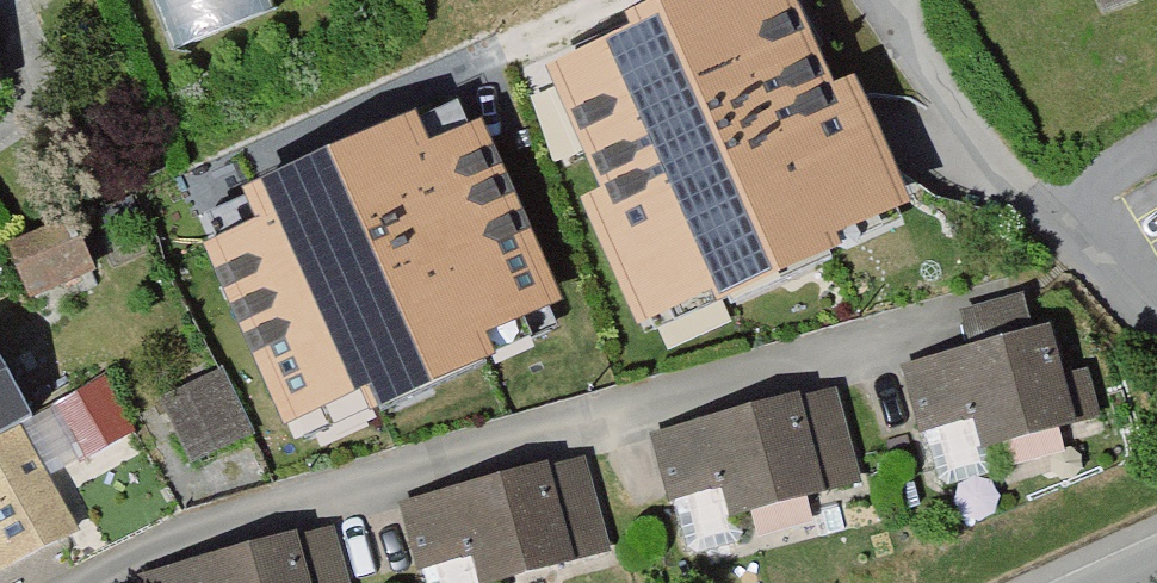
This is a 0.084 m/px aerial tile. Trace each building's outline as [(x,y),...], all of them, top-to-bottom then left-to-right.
[(1125,15),(1156,4),(1156,0),(1120,0),(1125,15)] [(620,56),(670,171),(797,116),(747,1),(620,56)] [(12,110),(0,67),(0,114),(12,110)] [(392,134),(344,257),(471,306),(519,183),(392,134)] [(89,232),(15,263),(37,315),(110,285),(89,232)] [(1070,325),(900,376),(920,444),(989,423),(1000,461),(1102,430),(1070,325)] [(35,449),(55,440),(0,349),(0,465),(35,449)] [(233,384),(166,414),(194,478),(262,448),(233,384)] [(848,400),(660,445),(677,513),(726,501),(731,524),(870,491),(848,400)] [(0,465),(0,582),(19,582),(92,551),(35,449),(0,465)] [(402,514),(417,580),(473,567),(476,582),(555,582),(620,568),(598,470),(402,514)] [(148,582),(358,582),(346,533),(148,582)]
